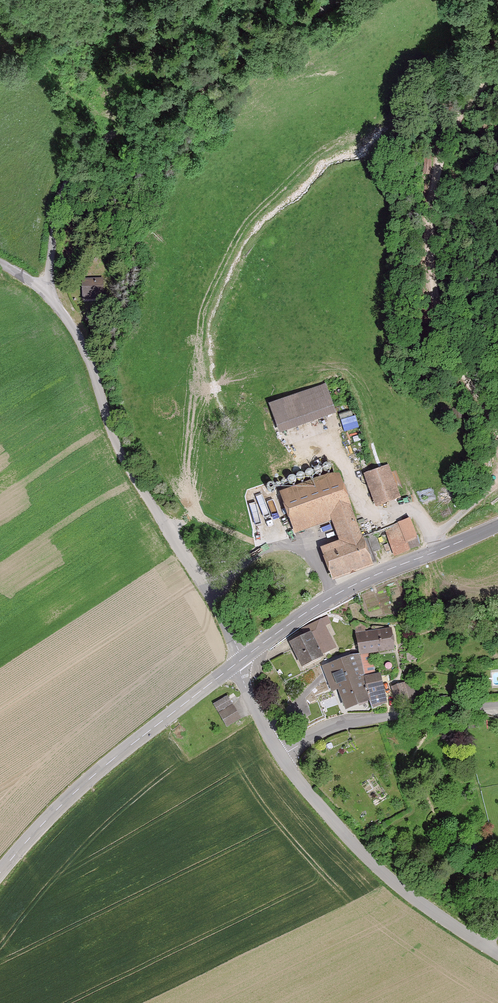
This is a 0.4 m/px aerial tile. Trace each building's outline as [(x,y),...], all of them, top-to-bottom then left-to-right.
[(102,279),(83,279),(84,295),(96,294),(96,298),(103,298),(102,279)] [(269,404),(277,427),(334,406),(326,384),(269,404)] [(387,467),(367,475),(378,506),(379,505),(379,504),(398,497),(387,467)] [(324,550),(334,577),(376,562),(373,552),(380,549),(376,535),(368,537),(367,535),(360,537),(337,474),(283,494),(295,528),(337,514),(347,542),(324,550)] [(405,524),(385,531),(394,557),(414,551),(405,524)] [(301,644),(294,648),(303,665),(321,657),(320,654),(333,648),(323,627),(299,639),(301,644)] [(391,630),(356,635),(360,653),(362,653),(372,651),(394,648),(391,630)] [(372,651),(362,653),(365,677),(369,699),(370,703),(373,709),(377,707),(376,705),(383,702),(384,704),(386,704),(381,687),(382,686),(380,680),(379,676),(381,676),(380,673),(377,674),(378,675),(376,675),(372,651)] [(352,655),(330,664),(341,695),(341,696),(342,698),(345,706),(344,706),(345,708),(348,707),(369,699),(365,677),(362,653),(360,653),(360,654),(352,655)] [(402,684),(393,687),(398,700),(405,697),(406,701),(416,698),(413,686),(404,688),(402,684)] [(228,697),(214,704),(218,711),(220,713),(227,726),(241,718),(228,697)]
